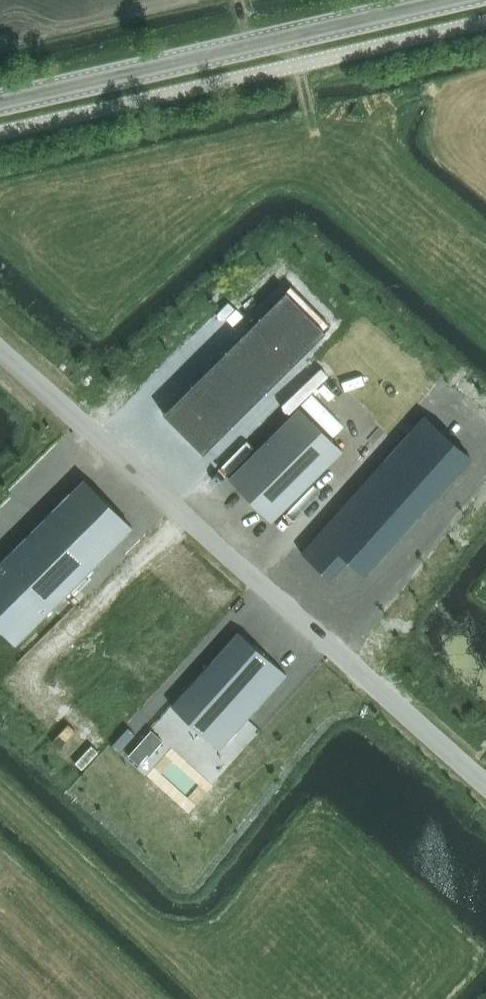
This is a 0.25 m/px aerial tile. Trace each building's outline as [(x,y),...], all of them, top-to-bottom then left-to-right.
[(288,288),(163,412),(202,452),(327,328),(288,288)] [(356,358),(334,383),(375,420),(397,395),(356,358)] [(299,407),(228,478),(271,520),(342,449),(299,407)] [(425,415),(301,552),(329,576),(347,557),(365,573),(470,456),(425,415)] [(0,562),(0,615),(3,618),(21,636),(131,526),(83,478),(0,562)] [(219,748),(286,674),(239,631),(171,705),(219,748)] [(139,765),(162,740),(151,730),(128,755),(139,765)]
